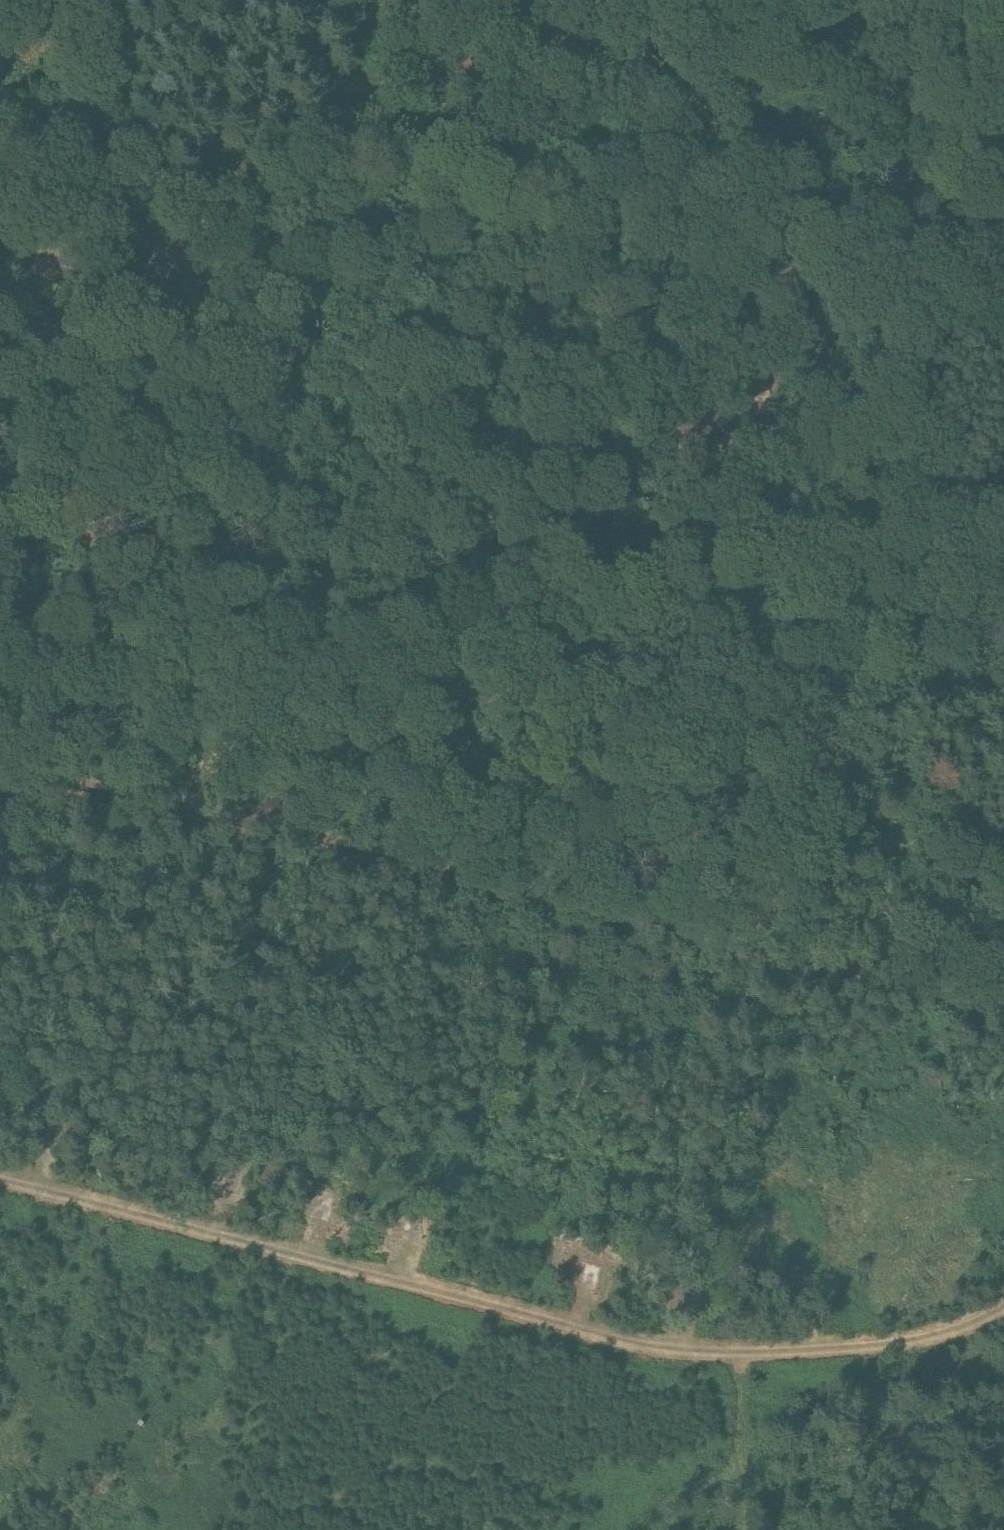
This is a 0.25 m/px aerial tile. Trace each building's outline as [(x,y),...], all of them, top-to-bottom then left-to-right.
[(313,1208),(333,1210),(335,1194),(316,1191),(313,1208)] [(423,1237),(425,1216),(403,1214),(401,1235),(423,1237)]
